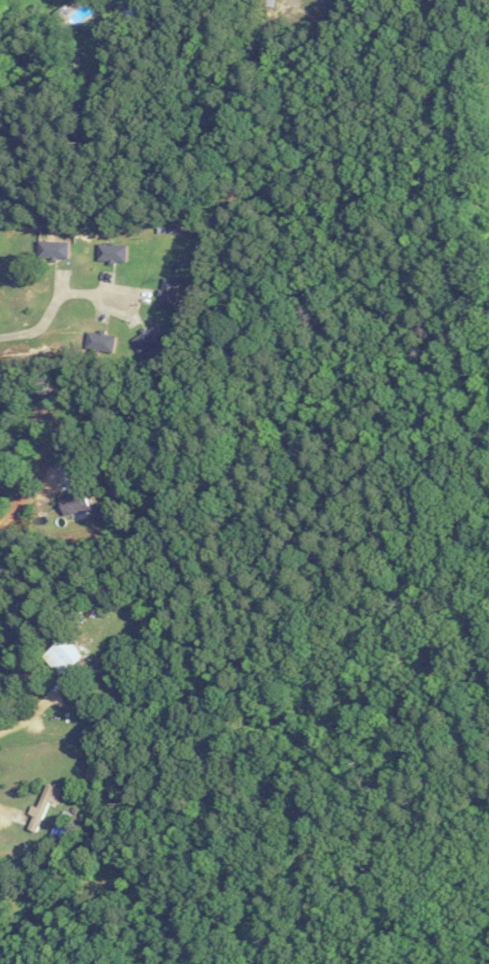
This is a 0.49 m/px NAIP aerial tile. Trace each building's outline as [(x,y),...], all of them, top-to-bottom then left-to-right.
[(69,241),(39,241),(39,258),(69,258),(69,241)] [(128,261),(128,244),(99,244),(99,261),(128,261)] [(117,334),(88,329),(85,348),(114,352),(117,334)] [(91,508),(87,489),(61,495),(65,514),(91,508)] [(83,654),(64,634),(42,655),(61,675),(83,654)] [(56,802),(63,788),(48,781),(27,825),(38,830),(52,800),(56,802)]
